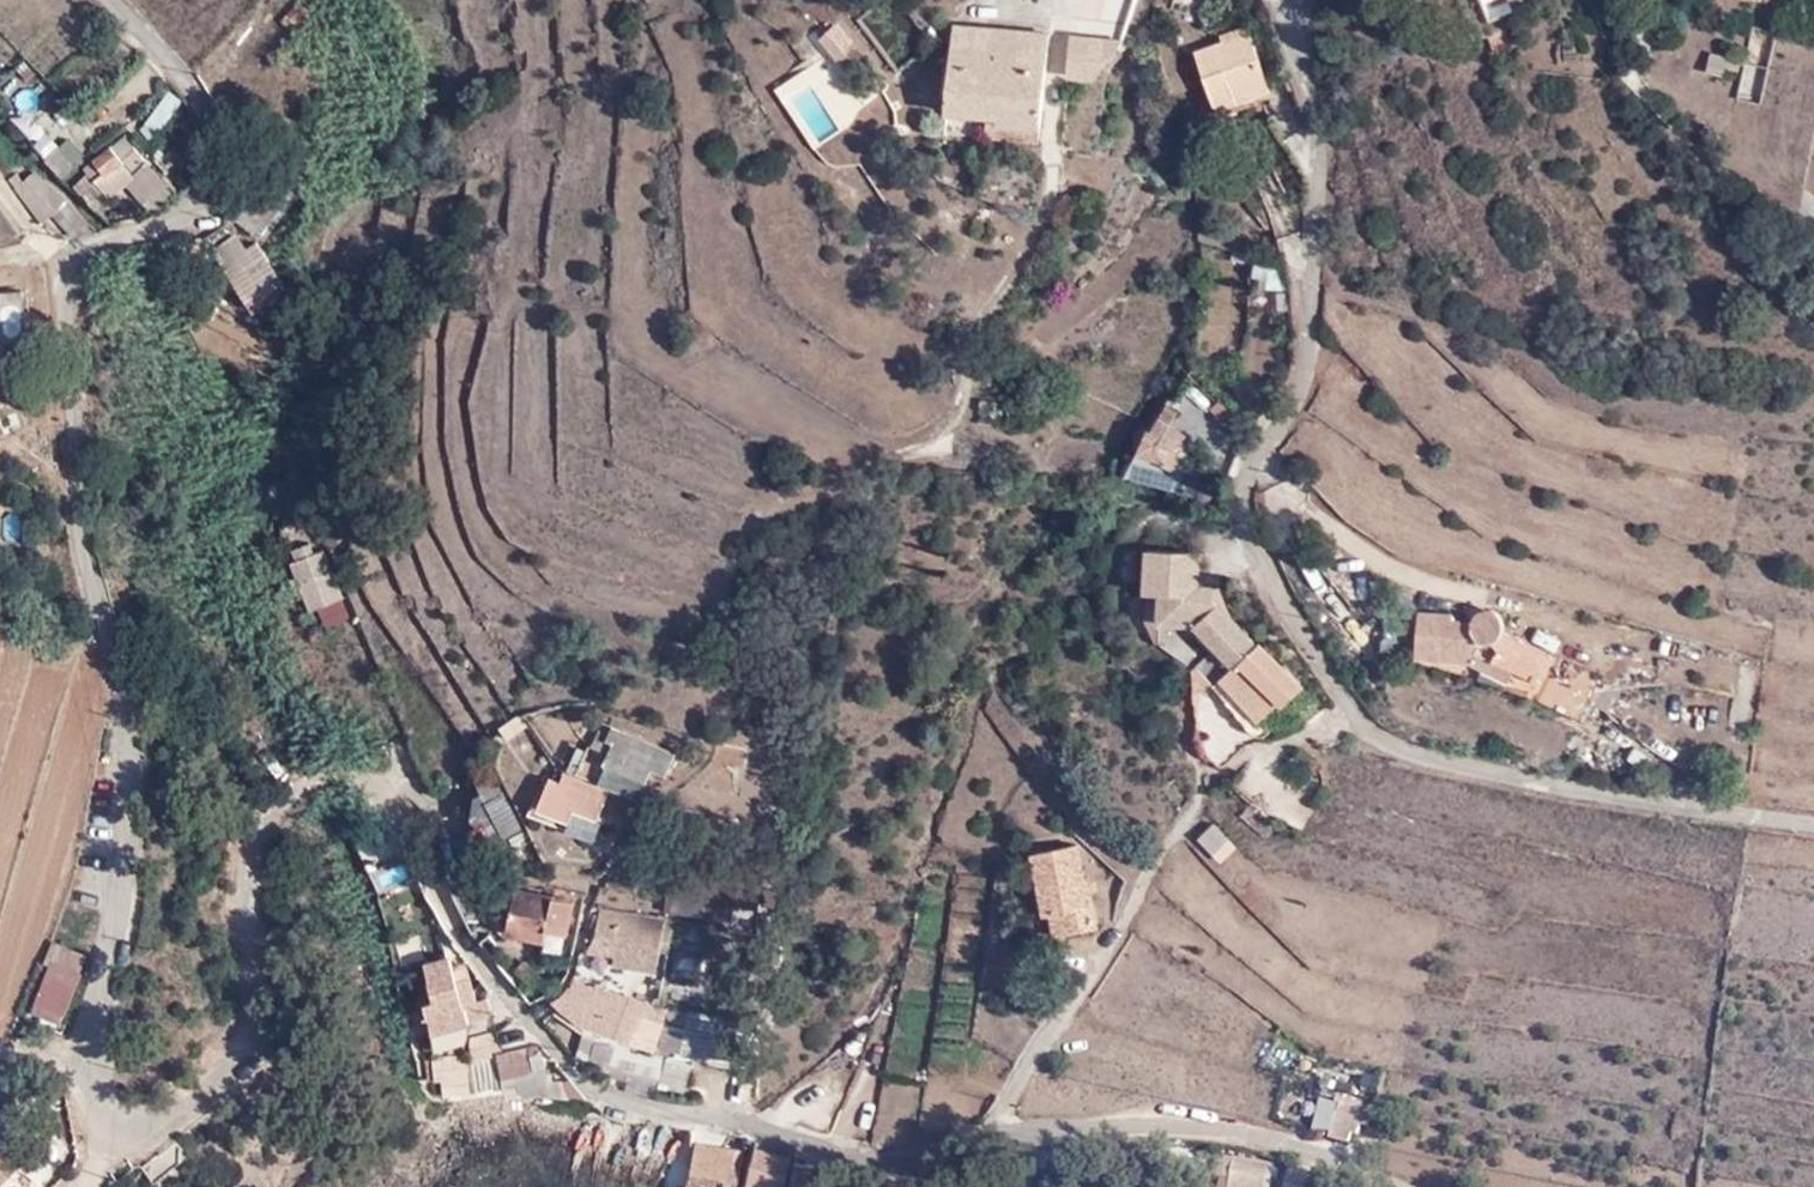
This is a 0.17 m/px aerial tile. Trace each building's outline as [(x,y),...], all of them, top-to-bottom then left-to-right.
[(1526,26),(1520,11),(1488,25),(1494,40),(1526,26)] [(986,116),(985,137),(1041,141),(1048,34),(954,26),(948,112),(986,116)] [(1777,31),(1756,26),(1740,97),(1760,102),(1777,31)] [(1233,97),(1267,84),(1248,33),(1195,52),(1214,110),(1235,103),(1233,97)] [(852,43),(833,60),(846,74),(865,57),(852,43)] [(1727,68),(1729,58),(1712,54),(1708,72),(1725,75),(1727,68)] [(1741,61),(1729,58),(1727,68),(1739,70),(1741,61)] [(1270,92),(1267,84),(1233,97),(1235,103),(1236,105),(1270,92)] [(178,118),(185,112),(179,103),(172,109),(178,118)] [(1701,129),(1707,136),(1713,130),(1707,123),(1701,129)] [(137,171),(145,165),(122,137),(85,168),(112,200),(129,187),(142,177),(137,171)] [(160,180),(145,165),(137,171),(142,177),(129,187),(140,199),(160,180)] [(35,171),(16,190),(42,226),(53,215),(74,236),(88,222),(47,181),(35,171)] [(252,258),(236,236),(218,247),(258,308),(280,293),(274,282),(281,278),(264,251),(252,258)] [(0,291),(0,311),(3,341),(30,339),(23,289),(0,291)] [(1189,445),(1177,440),(1174,447),(1147,429),(1138,453),(1179,470),(1189,445)] [(1187,553),(1146,554),(1146,598),(1148,598),(1160,598),(1162,626),(1196,625),(1218,647),(1209,656),(1227,673),(1257,645),(1218,605),(1214,601),(1214,588),(1196,588),(1196,567),(1187,553)] [(1160,598),(1148,598),(1148,625),(1160,644),(1162,626),(1160,598)] [(1421,613),(1421,615),(1419,652),(1418,656),(1472,662),(1484,668),(1479,675),(1508,683),(1516,671),(1529,676),(1526,687),(1584,715),(1591,702),(1605,672),(1548,645),(1545,651),(1503,630),(1504,620),(1499,611),(1490,608),(1483,608),(1476,613),(1472,622),(1453,620),(1453,615),(1421,613)] [(1419,652),(1421,615),(1382,613),(1379,649),(1419,652)] [(1302,687),(1260,642),(1257,645),(1227,673),(1221,679),(1263,723),(1277,710),(1302,687)] [(1616,650),(1605,672),(1591,702),(1610,713),(1625,684),(1617,680),(1628,655),(1616,650)] [(1209,656),(1195,668),(1213,686),(1214,686),(1221,679),(1227,673),(1209,656)] [(1221,679),(1214,686),(1255,735),(1260,735),(1266,734),(1282,719),(1277,710),(1263,723),(1221,679)] [(520,712),(502,726),(509,736),(527,724),(520,712)] [(655,744),(611,727),(610,732),(600,728),(594,743),(611,748),(608,758),(647,773),(650,765),(666,771),(674,750),(655,744)] [(608,790),(565,771),(561,780),(551,776),(539,805),(569,818),(574,808),(596,817),(608,790)] [(1214,824),(1199,839),(1221,862),(1236,845),(1214,824)] [(1066,910),(1071,931),(1099,925),(1089,875),(1085,875),(1079,843),(1032,853),(1044,915),(1051,913),(1066,910)] [(469,858),(444,876),(464,914),(484,945),(505,930),(497,918),(497,893),(469,858)] [(762,882),(670,866),(663,909),(736,920),(739,900),(759,903),(762,882)] [(575,900),(516,889),(509,929),(544,936),(541,951),(563,955),(575,900)] [(639,916),(602,909),(596,937),(617,941),(613,964),(656,970),(665,924),(638,920),(639,916)] [(1055,934),(1071,931),(1066,910),(1051,913),(1055,934)] [(51,961),(77,970),(85,952),(54,940),(48,959),(51,961)] [(438,1013),(432,1015),(437,1040),(464,1035),(462,1023),(491,1015),(487,998),(479,1000),(472,1002),(466,981),(460,962),(455,963),(452,956),(449,954),(425,961),(430,978),(429,980),(434,999),(438,1013)] [(79,971),(77,970),(51,961),(38,998),(66,1008),(79,971)] [(466,981),(472,1002),(479,1000),(474,979),(466,981)] [(666,1008),(592,983),(591,990),(571,983),(564,1011),(583,1025),(632,1041),(640,1018),(660,1024),(666,1008)] [(61,1021),(66,1008),(38,998),(34,1010),(61,1021)] [(428,1016),(432,1015),(438,1013),(434,999),(424,1002),(428,1016)] [(734,1019),(670,1008),(669,1020),(686,1022),(685,1029),(664,1025),(661,1047),(726,1057),(734,1019)] [(653,1056),(596,1041),(591,1058),(601,1060),(600,1067),(609,1070),(609,1073),(627,1077),(628,1075),(656,1082),(656,1084),(670,1088),(671,1084),(683,1089),(689,1069),(653,1059),(653,1056)] [(498,1054),(503,1083),(518,1082),(516,1070),(547,1065),(536,1044),(497,1050),(498,1054)] [(442,1081),(444,1095),(504,1086),(503,1083),(498,1054),(461,1061),(459,1053),(434,1058),(437,1081),(442,1081)] [(568,1097),(583,1097),(565,1076),(555,1079),(568,1097)] [(1373,1107),(1338,1096),(1336,1101),(1344,1103),(1332,1135),(1348,1142),(1352,1134),(1356,1134),(1360,1123),(1366,1125),(1373,1107)] [(12,1175),(22,1164),(0,1140),(0,1162),(12,1175)] [(733,1164),(738,1164),(741,1149),(694,1145),(691,1175),(719,1177),(732,1179),(733,1164)] [(792,1153),(757,1146),(747,1186),(784,1186),(792,1153)] [(22,1185),(12,1175),(0,1162),(0,1186),(20,1186),(22,1185)] [(817,1185),(833,1186),(835,1165),(795,1162),(792,1186),(817,1186),(817,1185)] [(1234,1163),(1232,1181),(1224,1180),(1223,1186),(1269,1186),(1272,1168),(1234,1163)] [(719,1177),(691,1175),(685,1186),(718,1186),(719,1177)]
